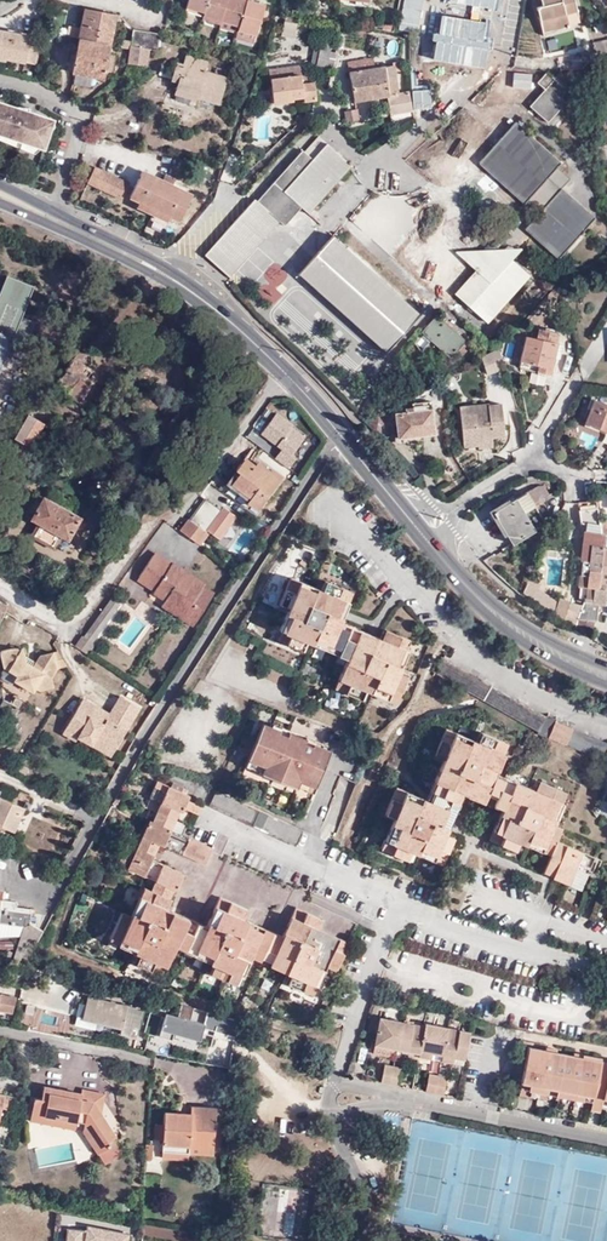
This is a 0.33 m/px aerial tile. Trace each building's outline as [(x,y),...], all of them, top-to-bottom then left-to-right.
[(186,7),(204,12),(208,0),(188,0),(186,7)] [(203,15),(222,21),(228,0),(208,0),(204,12),(203,15)] [(247,0),(228,0),(222,21),(221,24),(220,27),(238,32),(247,0)] [(236,38),(254,44),(263,16),(265,10),(266,5),(250,0),(247,0),(238,32),(236,38)] [(449,0),(419,0),(418,7),(424,8),(423,13),(431,14),(432,9),(447,12),(449,0)] [(565,15),(577,12),(574,0),(541,0),(542,6),(537,7),(543,31),(555,28),(553,18),(565,15)] [(204,12),(186,7),(185,9),(203,15),(204,12)] [(86,8),(73,71),(102,78),(104,71),(111,72),(115,56),(107,54),(116,15),(86,8)] [(203,15),(203,18),(221,24),(222,21),(203,15)] [(568,25),(565,15),(553,18),(555,28),(568,25)] [(296,31),(297,24),(285,22),(284,29),(296,31)] [(544,38),(549,54),(580,46),(575,29),(544,38)] [(129,62),(141,64),(148,65),(150,49),(157,50),(160,34),(134,30),(129,62)] [(7,58),(34,64),(38,47),(29,45),(30,37),(0,31),(0,54),(7,55),(7,58)] [(606,51),(606,40),(593,43),(595,53),(606,51)] [(318,49),(314,69),(331,72),(335,52),(318,49)] [(196,102),(198,98),(219,105),(227,77),(206,71),(209,61),(186,55),(184,64),(178,62),(173,81),(180,83),(176,96),(196,102)] [(389,114),(397,113),(396,99),(398,98),(397,93),(394,71),(400,70),(399,61),(392,62),(392,65),(378,68),(377,64),(373,64),(372,59),(348,63),(354,101),(387,95),(389,114)] [(269,68),(272,96),(276,96),(277,103),(293,102),(293,98),(303,97),(301,83),(300,75),(299,65),(269,68)] [(561,72),(554,79),(548,73),(538,82),(546,89),(530,106),(548,122),(572,95),(565,88),(571,81),(561,72)] [(414,73),(413,86),(434,89),(436,76),(414,73)] [(301,83),(303,97),(304,101),(316,99),(314,82),(307,82),(301,83)] [(396,99),(397,113),(410,112),(409,91),(397,93),(398,98),(396,99)] [(31,113),(29,120),(8,113),(10,107),(0,103),(0,134),(41,148),(45,149),(53,120),(31,113)] [(29,120),(31,113),(30,113),(30,108),(10,107),(8,113),(29,120)] [(344,111),(346,122),(359,120),(357,109),(344,111)] [(480,163),(526,204),(532,210),(538,215),(526,229),(559,258),(594,220),(547,178),(560,164),(516,123),(501,139),(495,147),(480,163)] [(485,138),(495,147),(501,139),(491,131),(485,138)] [(41,148),(0,134),(0,140),(35,154),(41,148)] [(304,150),(258,201),(274,215),(280,221),(285,226),(302,207),(306,203),(313,208),(352,165),(320,136),(305,153),(304,150)] [(88,182),(123,198),(130,184),(95,167),(88,182)] [(131,196),(140,201),(171,215),(180,220),(193,194),(173,184),(164,180),(143,170),(131,196)] [(167,174),(164,180),(173,184),(176,179),(167,174)] [(274,215),(258,201),(255,199),(241,215),(259,231),(274,215)] [(171,215),(140,201),(138,206),(168,220),(171,215)] [(309,213),(313,208),(306,203),(302,207),(309,213)] [(526,204),(482,253),(495,252),(532,210),(526,204)] [(280,221),(274,215),(259,231),(241,215),(205,254),(229,277),(280,221)] [(333,236),(309,261),(322,272),(311,285),(386,353),(420,314),(333,236)] [(457,255),(477,272),(485,279),(486,278),(489,277),(492,277),(495,279),(511,260),(520,251),(495,252),(482,253),(457,255)] [(485,279),(477,272),(455,295),(487,324),(530,277),(511,260),(495,279),(492,277),(489,277),(486,278),(485,279)] [(322,272),(309,261),(298,274),(311,285),(322,272)] [(22,314),(32,287),(6,276),(0,291),(0,305),(22,314)] [(22,314),(0,305),(0,365),(3,357),(2,356),(3,352),(20,358),(34,323),(20,317),(22,314)] [(472,346),(438,315),(423,333),(451,358),(456,352),(462,357),(472,346)] [(554,359),(557,343),(556,343),(558,334),(539,330),(537,339),(526,336),(521,362),(538,365),(537,371),(550,374),(554,359)] [(563,345),(557,343),(554,359),(560,359),(563,345)] [(90,354),(82,348),(65,369),(66,369),(51,388),(65,399),(68,395),(79,402),(96,374),(94,372),(95,370),(88,366),(90,354)] [(538,365),(521,362),(519,367),(537,371),(538,365)] [(606,432),(606,404),(591,399),(584,419),(599,425),(598,428),(606,432)] [(413,404),(413,407),(413,411),(405,412),(396,413),(398,437),(434,433),(431,402),(413,404)] [(489,414),(488,406),(488,404),(459,406),(460,416),(489,414)] [(501,404),(488,406),(489,414),(460,416),(462,447),(477,446),(477,439),(491,438),(503,436),(501,404)] [(28,415),(15,438),(30,447),(42,424),(28,415)] [(583,423),(598,428),(599,425),(584,419),(583,423)] [(491,447),(491,438),(477,439),(477,446),(477,448),(491,447)] [(561,454),(575,462),(579,453),(565,446),(561,454)] [(279,479),(257,464),(255,467),(244,459),(237,469),(240,472),(233,483),(252,497),(248,501),(259,509),(279,479)] [(535,486),(509,503),(494,512),(507,534),(512,544),(544,525),(534,507),(542,503),(551,498),(544,487),(535,486)] [(32,519),(43,498),(35,493),(24,515),(32,519)] [(68,540),(79,519),(43,498),(32,519),(38,523),(32,533),(34,536),(37,538),(37,539),(47,546),(48,544),(52,547),(55,546),(61,536),(68,540)] [(494,512),(509,503),(507,499),(488,511),(503,536),(507,534),(494,512)] [(206,500),(182,532),(198,544),(222,512),(206,500)] [(551,521),(542,503),(534,507),(544,525),(551,521)] [(606,607),(606,535),(600,534),(598,520),(597,512),(596,509),(579,511),(582,526),(586,526),(586,532),(593,533),(591,544),(584,543),(579,575),(581,576),(578,597),(577,602),(582,603),(582,606),(575,604),(559,597),(556,608),(553,614),(554,615),(574,626),(574,625),(577,618),(593,622),(596,622),(598,605),(606,607)] [(597,512),(598,520),(606,522),(606,513),(597,512)] [(87,524),(79,519),(68,540),(75,544),(87,524)] [(606,535),(606,522),(598,520),(600,534),(606,535)] [(586,532),(584,543),(591,544),(593,533),(586,532)] [(150,556),(166,566),(167,565),(169,566),(170,564),(152,553),(150,556)] [(150,556),(150,557),(165,567),(166,566),(150,556)] [(165,567),(150,557),(137,576),(154,587),(167,595),(164,600),(183,611),(179,618),(184,621),(204,593),(180,577),(182,574),(171,567),(171,568),(169,566),(168,568),(166,566),(165,567)] [(201,586),(201,585),(202,582),(171,562),(170,564),(169,566),(171,568),(171,567),(172,566),(183,573),(182,574),(201,586)] [(171,567),(182,574),(183,573),(172,566),(171,567)] [(204,593),(210,597),(211,596),(199,588),(201,586),(182,574),(180,577),(204,593)] [(154,587),(137,576),(136,579),(153,590),(154,587)] [(398,672),(412,641),(385,631),(381,640),(340,623),(352,593),(327,582),(322,591),(292,578),(281,605),(289,609),(279,630),(282,632),(279,641),(302,652),(306,642),(347,659),(335,688),(361,698),(365,689),(397,704),(408,677),(398,672)] [(528,578),(522,591),(553,614),(556,608),(534,593),(539,584),(528,578)] [(199,588),(211,596),(213,592),(201,585),(201,586),(199,588)] [(152,592),(164,600),(167,595),(154,587),(153,590),(152,592)] [(192,626),(210,597),(204,593),(184,621),(192,626)] [(119,605),(112,599),(77,647),(84,652),(119,605)] [(160,606),(179,618),(183,611),(164,600),(160,606)] [(577,618),(574,625),(591,629),(593,622),(577,618)] [(51,679),(57,670),(53,654),(39,657),(32,667),(25,663),(23,654),(16,649),(1,651),(0,654),(3,667),(17,676),(19,685),(32,693),(35,689),(39,692),(53,689),(51,679)] [(57,670),(66,668),(58,654),(53,654),(57,670)] [(436,673),(540,732),(548,718),(444,659),(436,673)] [(22,702),(15,697),(11,705),(3,701),(0,707),(15,715),(22,702)] [(80,731),(114,750),(139,709),(119,697),(109,715),(105,720),(101,717),(104,712),(82,700),(62,734),(74,741),(76,738),(80,731)] [(547,739),(548,737),(555,722),(556,719),(549,715),(548,718),(540,732),(539,734),(547,739)] [(555,722),(548,737),(567,744),(574,730),(555,722)] [(306,739),(305,741),(303,746),(287,739),(289,733),(289,732),(273,725),(271,729),(262,725),(248,760),(264,767),(262,774),(261,775),(272,780),(271,781),(285,786),(285,785),(296,789),(296,788),(299,782),(316,789),(330,752),(322,748),(322,746),(306,739)] [(484,801),(495,774),(507,744),(482,734),(477,742),(446,729),(435,756),(445,760),(432,791),(458,802),(462,792),(484,801)] [(110,757),(114,750),(80,731),(76,738),(110,757)] [(303,746),(305,741),(289,733),(287,739),(303,746)] [(264,767),(248,760),(245,767),(262,774),(264,767)] [(493,805),(504,778),(495,774),(484,801),(493,805)] [(503,809),(514,782),(504,778),(493,805),(503,809)] [(190,795),(186,793),(180,790),(182,786),(173,781),(171,786),(157,779),(150,795),(161,801),(152,820),(149,818),(136,847),(128,843),(120,861),(129,865),(127,868),(153,880),(148,889),(142,887),(129,916),(120,912),(108,941),(138,954),(134,963),(161,976),(174,946),(213,963),(209,972),(237,985),(250,956),(289,974),(285,984),(313,997),(326,967),(335,971),(357,923),(310,901),(313,892),(302,887),(291,887),(209,850),(210,847),(168,827),(176,809),(182,812),(184,807),(198,814),(202,806),(188,799),(190,795)] [(313,795),(316,789),(299,782),(296,788),(313,795)] [(551,856),(557,842),(562,828),(554,824),(566,793),(540,782),(535,791),(514,782),(503,809),(490,840),(521,853),(525,844),(551,856)] [(454,811),(429,800),(397,787),(386,813),(396,818),(381,851),(408,863),(413,852),(443,865),(454,838),(444,833),(454,811)] [(302,831),(217,791),(210,807),(296,847),(302,831)] [(458,802),(432,791),(429,800),(454,811),(458,802)] [(13,832),(24,808),(29,810),(31,804),(25,801),(22,807),(0,798),(0,825),(13,832)] [(594,858),(557,842),(551,856),(544,873),(581,889),(594,858)] [(29,927),(32,913),(31,912),(31,909),(17,907),(17,902),(2,900),(0,899),(0,924),(7,925),(29,927)] [(13,958),(24,964),(50,917),(45,914),(36,931),(29,927),(13,958)] [(0,993),(0,1010),(12,1012),(15,996),(0,993)] [(120,1033),(130,1035),(136,1005),(121,1001),(120,1004),(87,998),(82,1017),(77,1016),(75,1024),(95,1029),(97,1021),(121,1026),(120,1033)] [(398,1049),(404,1023),(381,1018),(376,1044),(396,1048),(398,1049)] [(426,1022),(425,1027),(420,1050),(432,1052),(443,1054),(449,1027),(426,1022)] [(425,1027),(404,1023),(398,1049),(410,1051),(419,1053),(420,1050),(425,1027)] [(465,1059),(470,1032),(449,1027),(443,1054),(465,1059)] [(396,1048),(376,1044),(374,1052),(393,1056),(396,1048)] [(556,1053),(546,1051),(530,1048),(523,1083),(531,1085),(586,1096),(594,1098),(601,1063),(574,1057),(556,1053)] [(419,1053),(419,1055),(431,1058),(432,1052),(420,1050),(419,1053)] [(574,1054),(574,1057),(601,1063),(602,1060),(574,1054)] [(382,1081),(390,1083),(394,1065),(386,1063),(382,1081)] [(601,1063),(594,1098),(590,1114),(600,1116),(603,1100),(606,1082),(606,1064),(601,1063)] [(394,1065),(390,1083),(399,1085),(404,1067),(394,1065)] [(425,1091),(434,1093),(438,1075),(429,1073),(425,1091)] [(438,1075),(434,1093),(443,1095),(447,1077),(438,1075)] [(586,1096),(531,1085),(530,1091),(584,1102),(586,1096)] [(115,1137),(100,1113),(92,1102),(80,1099),(77,1113),(58,1110),(63,1089),(43,1086),(41,1098),(46,1099),(43,1113),(57,1116),(56,1120),(76,1125),(77,1120),(84,1122),(83,1132),(104,1163),(120,1152),(112,1139),(115,1137)] [(92,1102),(100,1113),(104,1093),(82,1089),(81,1093),(63,1089),(58,1110),(77,1113),(80,1099),(92,1102)] [(75,1130),(76,1125),(56,1120),(57,1116),(43,1113),(46,1099),(41,1098),(35,1096),(30,1121),(75,1130)] [(190,1147),(214,1148),(216,1108),(191,1107),(191,1113),(164,1112),(163,1125),(163,1139),(162,1152),(189,1153),(190,1147)] [(163,1139),(163,1125),(155,1124),(155,1138),(163,1139)]
